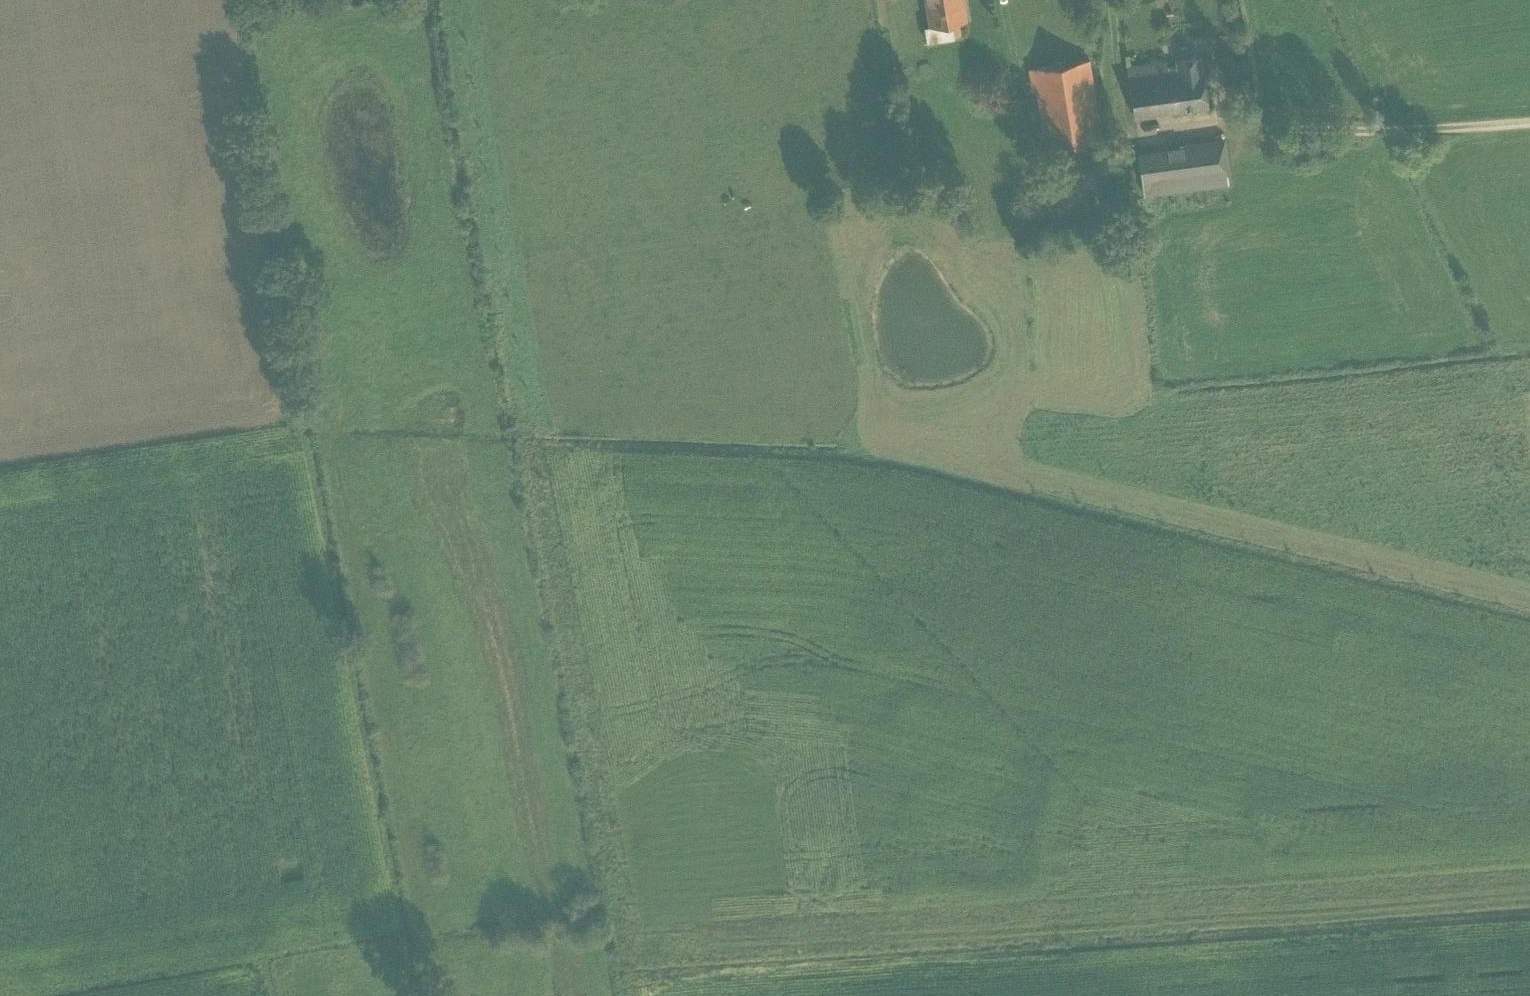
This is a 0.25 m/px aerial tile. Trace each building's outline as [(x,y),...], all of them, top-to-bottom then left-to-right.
[(929,26),(967,19),(964,0),(925,0),(929,26)] [(1102,140),(1089,59),(1054,65),(1051,46),(1047,46),(1042,16),(1018,20),(1021,40),(1023,48),(1035,46),(1039,66),(1034,66),(1045,133),(1036,135),(1038,150),(1047,149),(1082,143),(1102,140)] [(1126,66),(1133,116),(1207,106),(1203,72),(1202,72),(1200,56),(1175,60),(1176,64),(1164,66),(1164,61),(1126,66)] [(1169,150),(1139,154),(1144,194),(1228,182),(1222,143),(1181,148),(1182,155),(1170,157),(1169,150)]
